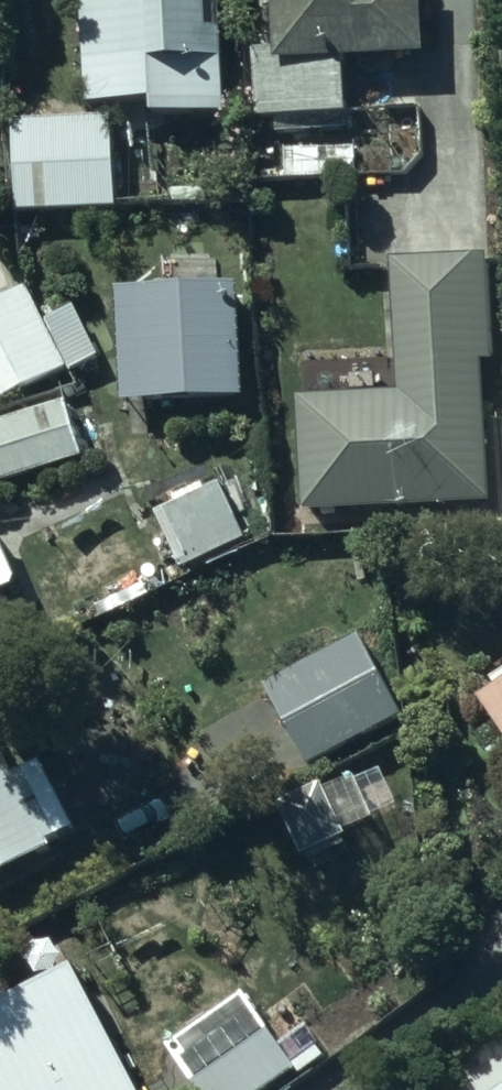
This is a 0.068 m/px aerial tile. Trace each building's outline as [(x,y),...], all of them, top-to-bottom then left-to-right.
[(93,98),(162,96),(162,112),(226,110),(223,0),(89,0),(93,98)] [(274,42),(257,42),(259,128),(348,126),(347,57),(425,55),(424,0),(273,0),(274,42)] [(118,115),(20,119),(24,210),(121,206),(118,115)] [(492,253),(394,255),(398,393),(303,396),(305,504),(489,500),(485,358),(495,358),(492,253)] [(240,282),(122,284),(124,396),(242,393),(240,282)] [(0,300),(0,400),(30,388),(38,409),(0,420),(0,480),(114,445),(112,409),(98,376),(105,372),(93,348),(66,361),(30,285),(0,300)] [(232,478),(159,509),(182,561),(254,529),(232,478)] [(363,633),(268,687),(312,764),(407,710),(363,633)] [(493,668),(501,680),(501,662),(493,668)] [(483,696),(501,722),(501,683),(483,696)] [(84,829),(46,757),(20,771),(0,734),(0,873),(84,829)] [(324,782),(280,801),(304,854),(311,850),(315,860),(349,844),(345,834),(350,831),(348,825),(376,812),(358,772),(326,787),(324,782)] [(0,972),(0,1089),(145,1089),(81,960),(70,966),(58,943),(0,972)] [(245,992),(173,1046),(206,1089),(268,1089),(301,1065),(245,992)]
